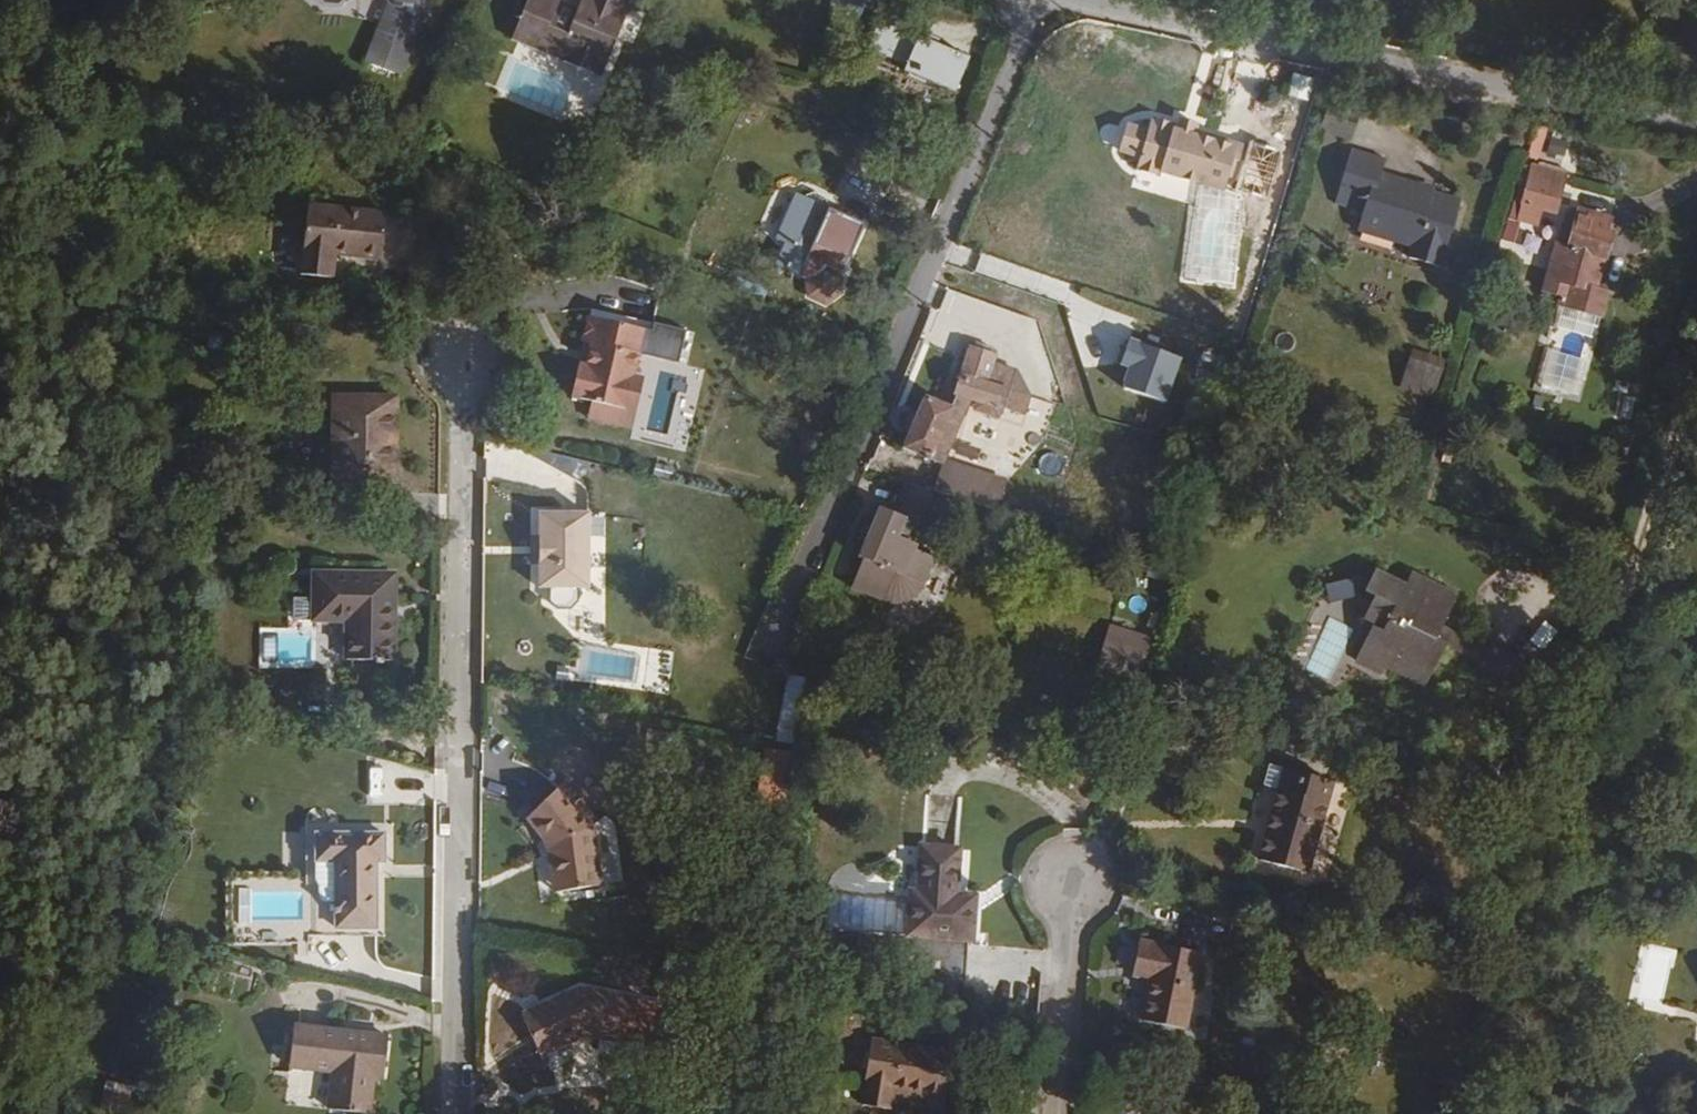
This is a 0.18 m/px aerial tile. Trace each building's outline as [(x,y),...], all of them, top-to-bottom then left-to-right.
[(597,75),(628,7),(625,6),(628,0),(579,0),(575,8),(557,0),(524,0),(508,35),(597,75)] [(396,71),(426,5),(422,5),(421,7),(392,2),(390,2),(364,57),(396,71)] [(876,21),(877,55),(914,54),(913,36),(906,36),(906,20),(876,21)] [(904,70),(956,92),(971,56),(919,34),(904,70)] [(1177,119),(1174,134),(1194,140),(1199,125),(1177,119)] [(1228,177),(1238,180),(1247,148),(1212,138),(1211,144),(1194,140),(1174,134),(1175,128),(1150,121),(1148,130),(1126,124),(1118,152),(1140,158),(1137,168),(1159,175),(1160,172),(1224,190),(1228,177)] [(1563,161),(1568,142),(1551,137),(1545,156),(1563,161)] [(1351,150),(1334,204),(1357,211),(1355,219),(1410,236),(1414,237),(1409,253),(1441,263),(1459,206),(1431,197),(1430,199),(1416,194),(1418,190),(1380,178),(1386,160),(1351,150)] [(1540,208),(1554,212),(1565,176),(1533,168),(1523,203),(1540,208)] [(1224,190),(1192,181),(1179,283),(1235,290),(1248,184),(1238,180),(1228,177),(1224,190)] [(786,245),(808,256),(827,212),(829,210),(825,202),(810,196),(803,199),(795,196),(774,240),(786,245)] [(1540,208),(1523,203),(1518,219),(1536,224),(1540,208)] [(421,217),(386,213),(308,205),(300,274),(332,277),(334,252),(335,245),(352,247),(351,254),(381,258),(380,269),(415,273),(418,237),(421,217)] [(841,293),(839,277),(862,224),(829,210),(808,256),(786,245),(778,263),(806,278),(808,296),(825,305),(841,293)] [(1568,249),(1577,212),(1569,210),(1559,247),(1563,248),(1568,249)] [(1558,306),(1600,317),(1606,293),(1595,291),(1603,258),(1604,259),(1611,234),(1606,232),(1609,220),(1577,212),(1568,249),(1563,248),(1559,247),(1554,246),(1542,292),(1560,297),(1558,306)] [(352,247),(335,245),(334,252),(351,254),(352,247)] [(591,308),(589,316),(651,331),(653,322),(591,308)] [(651,331),(589,316),(583,341),(591,343),(586,366),(579,364),(571,397),(624,409),(632,376),(637,354),(645,356),(651,331)] [(1130,336),(1119,365),(1127,368),(1120,385),(1165,402),(1183,356),(1130,336)] [(924,398),(902,449),(940,466),(930,491),(946,496),(999,513),(1010,481),(946,460),(973,396),(980,398),(978,405),(998,412),(1000,405),(1023,412),(1027,397),(1014,371),(991,364),(994,356),(989,355),(991,348),(975,343),(973,350),(968,349),(955,395),(956,395),(950,409),(924,398)] [(1417,353),(1406,389),(1426,395),(1431,397),(1443,361),(1417,353)] [(643,379),(632,376),(624,409),(635,412),(643,379)] [(396,396),(334,396),(333,482),(395,483),(396,396)] [(631,428),(635,412),(590,402),(586,418),(631,428)] [(895,514),(878,506),(856,558),(862,560),(851,587),(882,600),(884,601),(892,603),(899,602),(906,600),(912,597),(919,590),(934,558),(913,549),(916,544),(905,540),(898,537),(906,519),(914,522),(931,530),(946,496),(930,491),(907,484),(895,514)] [(538,588),(550,588),(550,601),(557,610),(571,610),(578,601),(578,588),(589,588),(588,513),(537,513),(538,588)] [(914,522),(906,519),(898,537),(905,540),(914,522)] [(1168,584),(1173,568),(1151,560),(1146,577),(1168,584)] [(344,657),(393,658),(395,573),(313,572),(312,621),(345,621),(344,657)] [(1441,648),(1432,643),(1441,626),(1453,598),(1410,579),(1405,588),(1376,575),(1367,593),(1376,597),(1362,625),(1368,627),(1373,630),(1359,659),(1382,670),(1385,664),(1425,683),(1441,648)] [(1326,582),(1329,602),(1351,599),(1347,579),(1326,582)] [(1479,665),(1487,647),(1441,626),(1432,643),(1441,648),(1479,665)] [(1140,679),(1141,675),(1151,642),(1108,630),(1097,667),(1140,679)] [(1509,688),(1524,657),(1491,641),(1479,665),(1476,672),(1509,688)] [(1278,790),(1284,769),(1270,764),(1264,786),(1278,790)] [(1258,860),(1307,874),(1333,782),(1284,769),(1278,790),(1258,860)] [(561,785),(527,818),(544,838),(549,833),(555,847),(560,889),(600,883),(592,825),(561,785)] [(384,862),(384,833),(316,833),(316,861),(335,861),(335,902),(335,928),(375,928),(376,861),(384,862)] [(549,833),(544,838),(549,849),(555,847),(549,833)] [(956,892),(959,849),(922,846),(919,890),(918,898),(911,898),(908,936),(972,940),(975,902),(956,901),(956,892)] [(549,849),(554,890),(560,889),(555,847),(549,849)] [(335,902),(335,861),(316,861),(316,879),(319,886),(319,898),(323,902),(335,902)] [(918,898),(919,890),(911,889),(911,898),(918,898)] [(306,891),(237,890),(237,922),(306,922),(306,891)] [(956,901),(975,902),(975,894),(956,892),(956,901)] [(275,926),(275,943),(296,944),(297,927),(275,926)] [(375,937),(375,928),(335,928),(335,937),(375,937)] [(1142,1021),(1185,1030),(1201,953),(1139,941),(1134,967),(1153,970),(1150,979),(1142,1021)] [(1153,970),(1134,967),(1132,976),(1150,979),(1153,970)] [(522,1014),(539,1055),(588,1035),(624,1041),(630,1011),(632,998),(583,989),(522,1014)] [(630,1011),(624,1041),(622,1054),(629,1063),(644,1066),(654,1015),(630,1011)] [(383,1077),(388,1036),(294,1025),(289,1066),(333,1071),(329,1109),(370,1113),(374,1076),(383,1077)] [(942,1106),(951,1052),(871,1039),(864,1082),(866,1083),(863,1105),(889,1109),(891,1098),(893,1087),(906,1089),(904,1100),(903,1106),(936,1111),(942,1106)] [(906,1089),(893,1087),(891,1098),(904,1100),(906,1089)]
